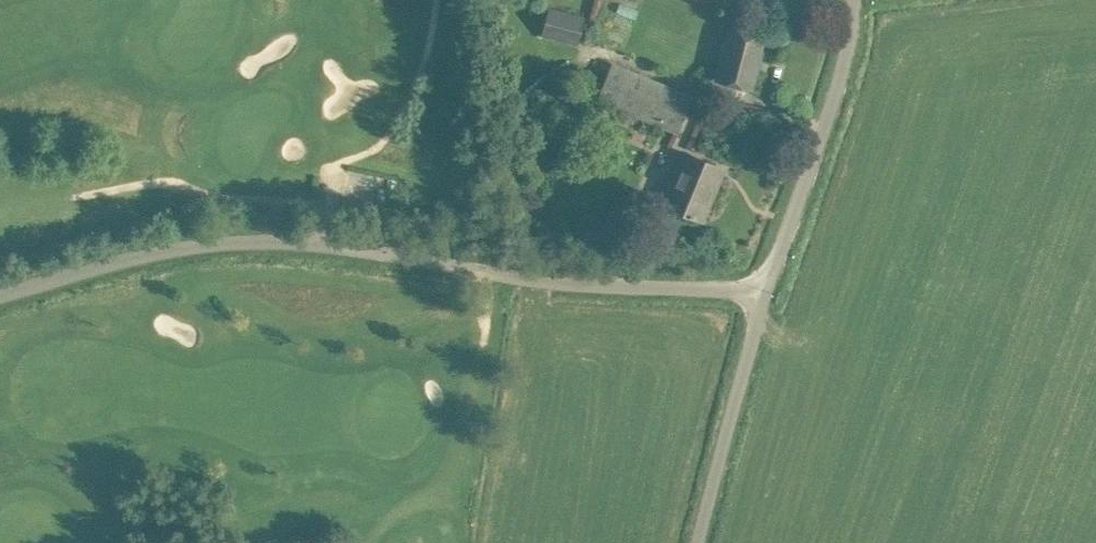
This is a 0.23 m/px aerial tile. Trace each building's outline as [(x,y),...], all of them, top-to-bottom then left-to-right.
[(549,6),(541,34),(577,44),(585,16),(549,6)] [(717,79),(731,83),(752,88),(765,37),(730,28),(717,79)] [(598,98),(657,124),(678,132),(693,95),(612,62),(598,98)] [(707,200),(721,166),(682,150),(670,179),(675,181),(665,204),(703,220),(711,201),(707,200)]
